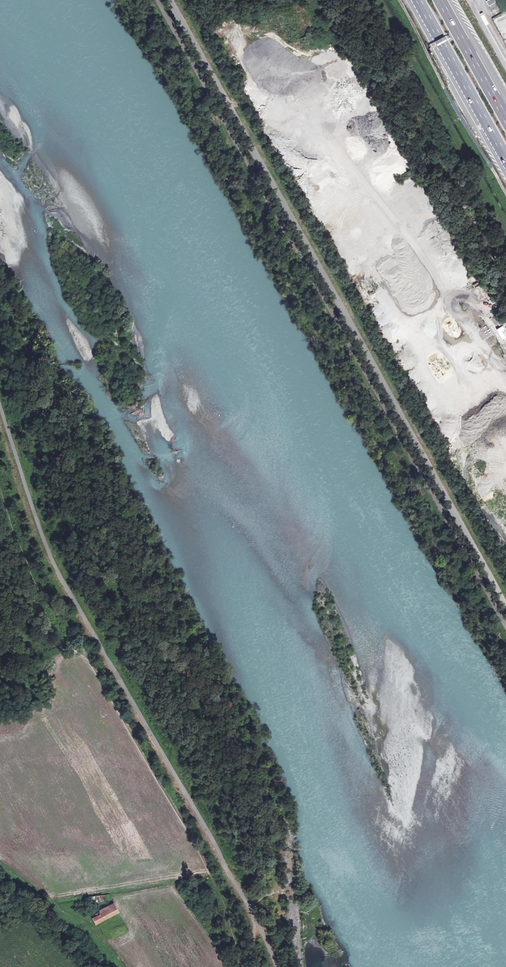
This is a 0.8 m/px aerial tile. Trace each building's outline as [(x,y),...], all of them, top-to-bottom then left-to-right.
[(487,2),(489,6),(490,6),(492,10),(496,7),(494,3),(495,2),(494,0),(490,0),(487,2)] [(325,182),(328,189),(342,182),(339,175),(325,182)] [(377,201),(373,204),(378,211),(375,213),(380,221),(388,216),(377,201)] [(333,242),(337,249),(344,245),(341,238),(333,242)] [(497,322),(493,324),(497,330),(501,328),(497,322)] [(96,906),(99,911),(107,906),(102,895),(90,897),(92,908),(96,906)] [(107,906),(99,911),(99,912),(95,914),(96,916),(92,918),(95,924),(118,912),(113,903),(107,906)]
